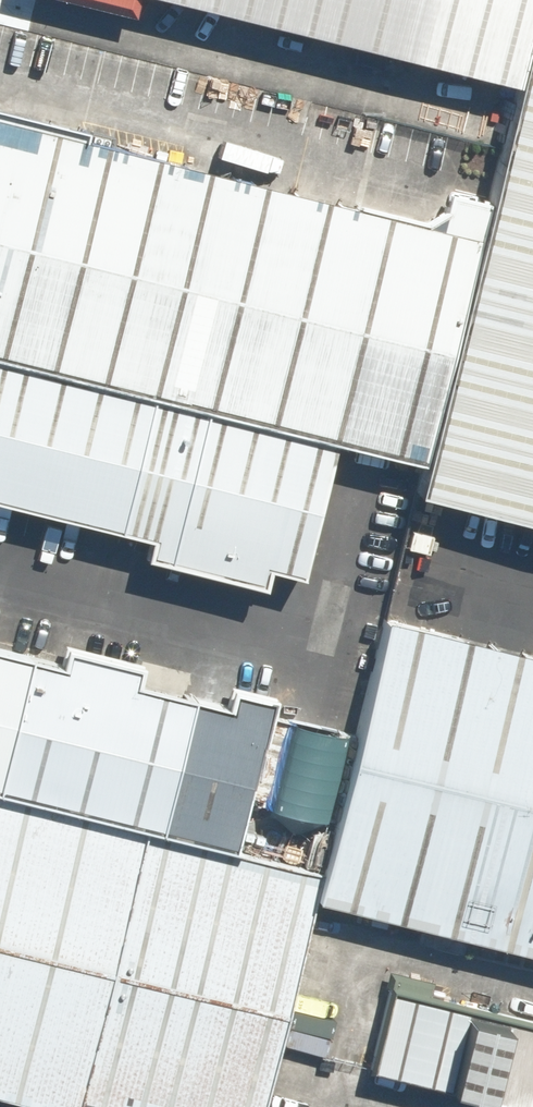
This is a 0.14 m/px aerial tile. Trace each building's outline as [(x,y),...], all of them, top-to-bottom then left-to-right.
[(515,78),(532,2),(532,0),(190,0),(515,78)] [(414,489),(532,518),(532,2),(515,78),(478,223),(421,460),(414,489)] [(421,460),(478,223),(0,109),(0,356),(148,393),(205,406),(335,439),(421,460)] [(116,523),(148,393),(0,356),(0,494),(116,523)] [(146,555),(165,559),(205,406),(148,393),(116,523),(152,532),(146,555)] [(335,439),(205,406),(165,559),(261,584),(266,567),(301,576),(335,439)] [(379,619),(312,901),(532,954),(532,656),(379,619)] [(165,824),(198,694),(132,678),(136,660),(66,643),(61,664),(31,655),(0,778),(0,784),(165,824)] [(31,655),(0,647),(0,778),(31,655)] [(223,704),(198,694),(165,824),(235,837),(270,693),(228,683),(223,704)] [(0,792),(0,1095),(51,1106),(66,1106),(69,1096),(115,1106),(260,1106),(318,864),(0,792)] [(392,986),(372,1069),(532,1106),(532,1020),(392,986)]
